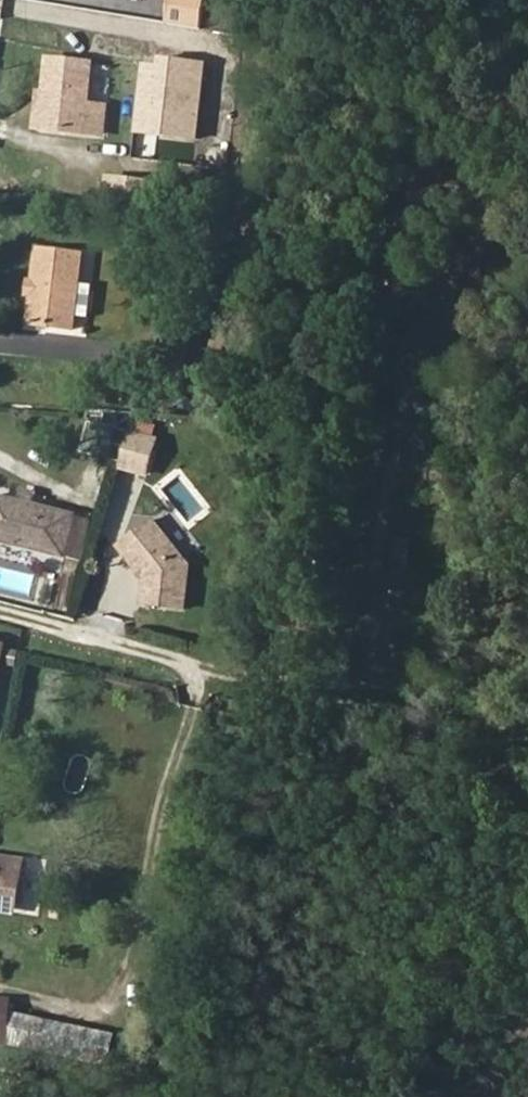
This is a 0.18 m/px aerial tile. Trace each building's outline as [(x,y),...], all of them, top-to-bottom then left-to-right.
[(201,0),(168,0),(166,17),(198,22),(201,0)] [(44,89),(40,126),(83,131),(84,118),(103,121),(105,101),(86,99),(90,60),(48,55),(44,89)] [(193,136),(200,62),(157,58),(156,64),(150,132),(193,136)] [(135,130),(150,132),(156,64),(141,63),(135,130)] [(33,88),(29,124),(40,126),(44,89),(33,88)] [(83,131),(101,133),(103,121),(84,118),(83,131)] [(103,194),(148,198),(149,179),(104,175),(103,194)] [(34,325),(79,329),(86,255),(40,251),(34,325)] [(122,448),(132,411),(111,406),(101,443),(122,448)] [(152,468),(160,436),(133,429),(125,461),(152,468)] [(69,507),(0,491),(0,535),(60,550),(69,507)] [(76,554),(86,511),(69,507),(60,550),(76,554)] [(125,541),(151,572),(148,600),(186,605),(191,558),(155,516),(125,541)] [(394,556),(411,559),(414,539),(397,536),(394,556)] [(21,902),(28,855),(0,851),(0,898),(21,902)] [(21,902),(0,898),(0,909),(19,912),(21,902)] [(0,998),(0,1037),(8,1038),(12,999),(0,998)] [(29,1014),(23,1044),(129,1065),(135,1036),(29,1014)]
